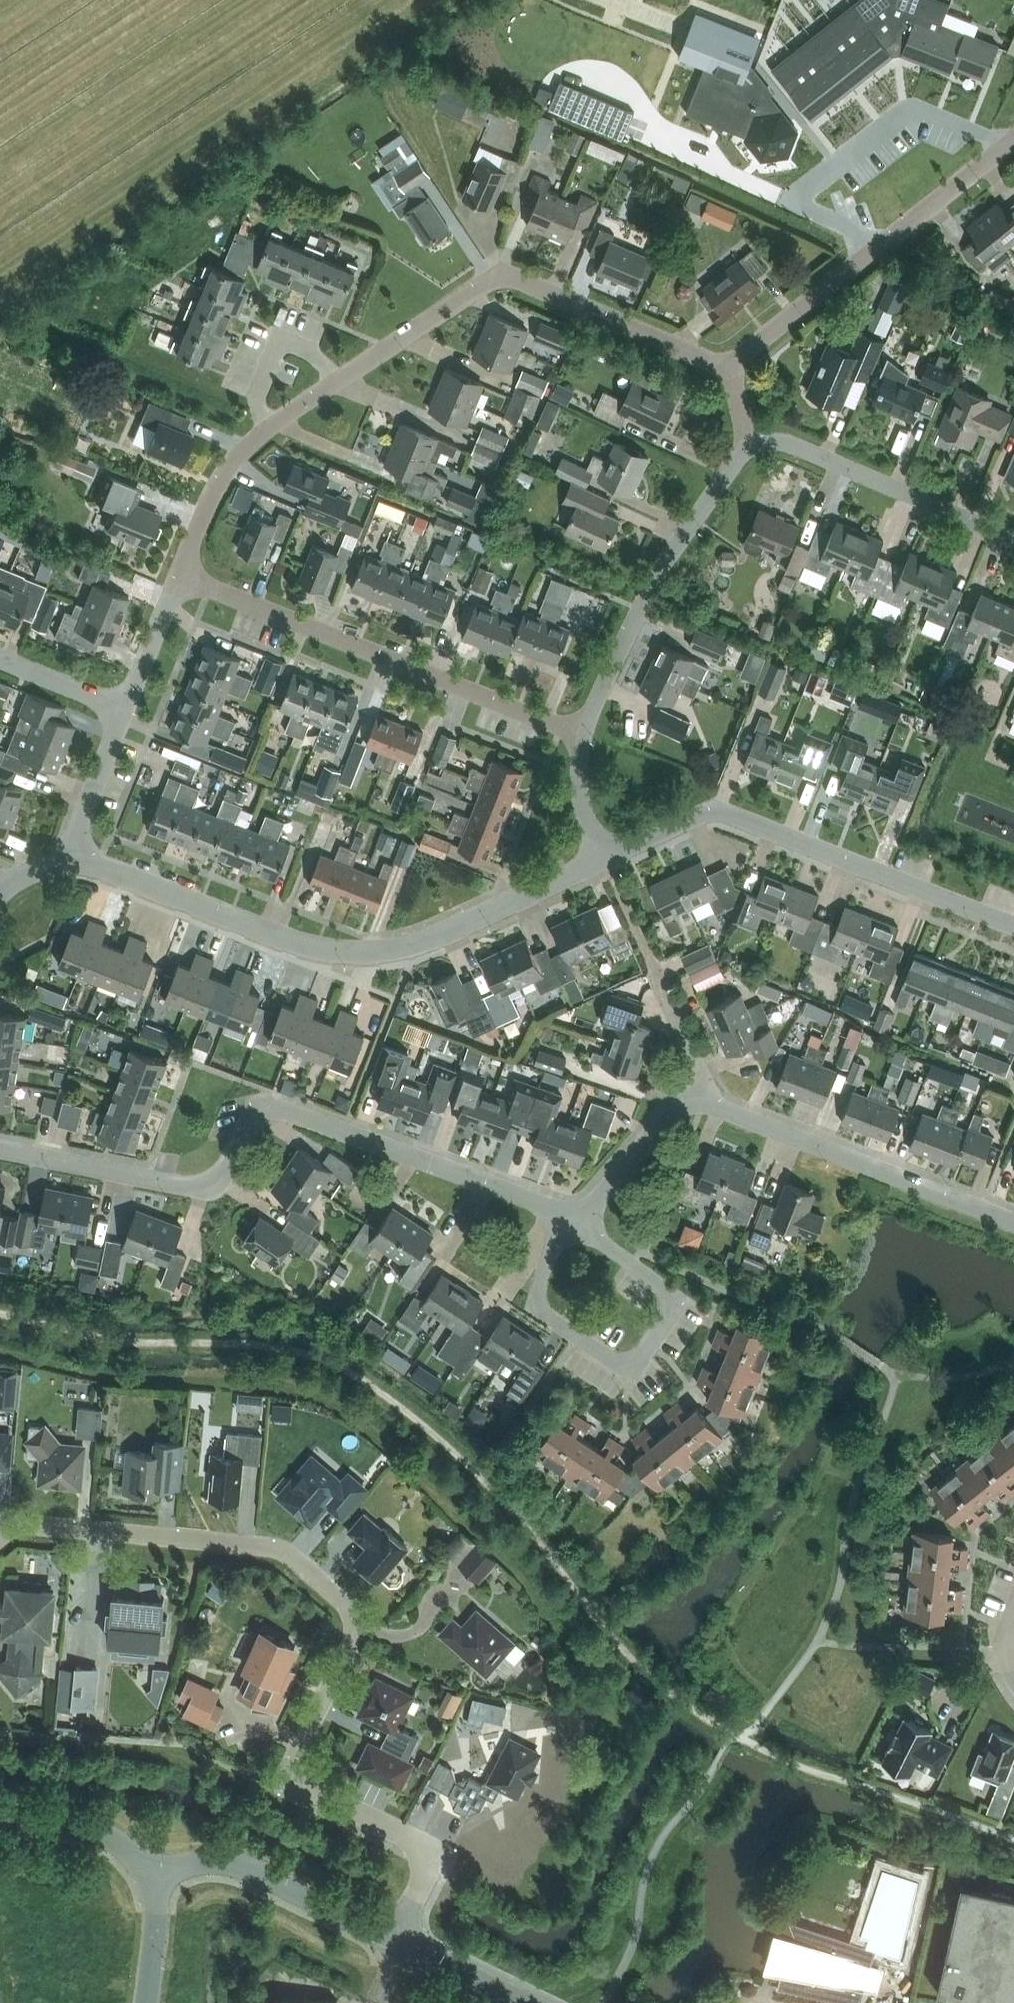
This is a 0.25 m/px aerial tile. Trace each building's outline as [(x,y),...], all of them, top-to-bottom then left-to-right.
[(772,68),(812,119),(813,118),(812,117),(832,102),(832,103),(833,102),(832,101),(851,86),(852,87),(853,86),(852,85),(872,70),(872,71),(873,70),(872,69),(891,54),(892,55),(894,54),(902,53),(903,53),(903,52),(926,61),(926,62),(927,63),(927,62),(950,70),(949,72),(950,72),(954,64),(961,67),(961,68),(962,68),(962,67),(985,76),(985,77),(986,78),(999,44),(943,22),(951,2),(950,1),(949,2),(943,0),(858,0),(772,68)] [(680,53),(679,55),(705,65),(687,111),(687,112),(688,112),(688,111),(714,121),(712,125),(714,126),(715,121),(724,125),(722,129),(723,129),(725,125),(747,134),(745,138),(762,159),(788,155),(798,130),(770,94),(763,86),(757,78),(751,76),(750,78),(744,76),(745,73),(756,45),(707,26),(706,27),(702,40),(700,39),(697,47),(699,47),(694,58),(680,53)] [(561,79),(549,107),(623,139),(635,111),(561,79)] [(443,109),(462,118),(472,95),(453,86),(443,109)] [(482,96),(475,111),(498,121),(504,106),(482,96)] [(536,142),(552,147),(562,115),(546,110),(536,142)] [(402,133),(379,148),(384,155),(397,146),(407,139),(402,133)] [(381,156),(389,167),(392,166),(405,157),(397,146),(384,155),(381,156)] [(628,154),(617,176),(637,186),(648,162),(649,160),(629,151),(628,154)] [(523,162),(504,155),(500,168),(480,160),(464,197),(490,208),(500,185),(514,189),(523,162)] [(406,191),(430,175),(419,157),(409,164),(405,157),(392,166),(393,168),(392,169),(406,191)] [(527,224),(547,232),(563,195),(548,189),(551,181),(535,174),(523,201),(534,206),(527,224)] [(677,174),(672,185),(686,191),(691,180),(677,174)] [(563,195),(547,232),(567,241),(575,223),(586,228),(598,200),(581,193),(578,202),(563,195)] [(426,243),(449,228),(428,196),(417,203),(411,194),(394,205),(401,216),(405,213),(426,243)] [(709,200),(702,215),(701,218),(731,232),(739,213),(709,200)] [(998,202),(983,213),(1008,245),(1013,240),(1013,208),(1007,213),(998,202)] [(1010,256),(1004,249),(1008,245),(983,213),(968,225),(977,237),(964,248),(979,268),(988,261),(994,269),(1010,256)] [(265,278),(276,283),(292,245),(280,240),(283,232),(274,228),(267,243),(264,251),(261,258),(258,265),(257,268),(267,272),(265,278)] [(611,241),(614,233),(601,228),(590,253),(603,258),(598,269),(605,272),(605,273),(612,276),(612,275),(635,285),(640,274),(652,279),(670,237),(657,232),(647,256),(611,241)] [(247,250),(252,237),(241,232),(237,230),(236,234),(232,244),(239,247),(247,250)] [(259,240),(256,247),(264,251),(267,243),(259,240)] [(300,285),(316,246),(307,242),(304,250),(292,245),(276,283),(288,288),(291,281),(300,285)] [(228,253),(236,256),(239,247),(232,244),(228,253)] [(307,296),(319,300),(334,262),(322,257),(326,250),(316,246),(300,285),(309,289),(307,296)] [(243,259),(247,250),(239,247),(236,256),(243,259)] [(253,254),(261,258),(264,251),(256,247),(253,254)] [(711,310),(710,311),(719,322),(737,308),(736,306),(751,295),(752,296),(764,287),(756,277),(766,269),(752,250),(739,260),(704,287),(707,291),(700,297),(711,310)] [(253,254),(250,262),(258,265),(261,258),(253,254)] [(333,298),(343,303),(359,264),(349,259),(346,267),(334,262),(319,300),(330,305),(333,298)] [(225,261),(222,269),(229,272),(232,264),(225,261)] [(206,286),(243,303),(248,292),(241,289),(245,279),(243,278),(236,275),(229,272),(222,269),(206,263),(202,273),(210,276),(206,286)] [(232,264),(229,272),(236,275),(240,267),(232,264)] [(247,270),(240,267),(236,275),(243,278),(247,270)] [(893,284),(883,306),(897,313),(907,290),(893,284)] [(193,296),(189,305),(228,322),(232,312),(238,315),(243,303),(206,286),(200,299),(193,296)] [(1013,298),(1005,294),(999,307),(1013,314),(1013,295),(1013,298)] [(224,331),(228,322),(189,305),(185,315),(193,318),(187,331),(225,347),(231,334),(224,331)] [(492,314),(483,334),(519,349),(528,329),(492,314)] [(563,349),(570,333),(542,322),(535,338),(563,349)] [(225,347),(187,331),(183,341),(175,338),(171,348),(210,364),(214,354),(221,357),(225,347)] [(867,377),(882,342),(860,332),(851,354),(829,344),(809,392),(840,405),(854,372),(867,377)] [(511,370),(519,349),(483,334),(475,354),(511,370)] [(880,374),(886,376),(874,402),(914,419),(926,391),(905,382),(908,375),(888,359),(889,356),(888,355),(880,374)] [(921,380),(943,389),(951,371),(929,361),(921,380)] [(447,368),(439,389),(475,404),(483,383),(447,368)] [(674,400),(649,388),(654,377),(636,368),(628,385),(634,387),(628,400),(604,389),(594,411),(622,425),(627,413),(661,429),(674,400)] [(543,395),(549,380),(523,370),(516,385),(543,395)] [(537,410),(543,395),(516,385),(510,399),(504,414),(531,425),(537,410)] [(971,444),(978,428),(1000,438),(1010,414),(988,404),(990,400),(959,386),(940,430),(971,444)] [(466,424),(475,404),(439,389),(430,409),(466,424)] [(538,424),(550,429),(562,403),(549,397),(538,424)] [(149,401),(140,422),(155,428),(147,449),(181,463),(192,435),(166,424),(172,410),(149,401)] [(458,445),(403,423),(394,443),(437,461),(442,450),(454,455),(458,445)] [(483,426),(477,441),(503,451),(509,436),(483,426)] [(534,429),(525,451),(533,455),(542,433),(534,429)] [(497,466),(503,451),(477,441),(471,456),(497,466)] [(587,468),(563,457),(557,471),(586,485),(591,474),(631,493),(648,457),(617,442),(608,460),(594,454),(587,468)] [(433,470),(437,461),(394,443),(386,463),(402,470),(397,481),(431,496),(436,484),(443,487),(448,476),(433,470)] [(96,467),(77,459),(72,471),(91,479),(96,467)] [(323,491),(329,477),(295,463),(284,488),(310,498),(306,509),(340,523),(350,500),(337,495),(336,497),(323,491)] [(137,503),(143,489),(106,474),(96,500),(116,508),(107,530),(147,546),(160,513),(137,503)] [(245,481),(237,501),(254,507),(262,487),(245,481)] [(604,512),(610,499),(572,482),(564,501),(576,507),(565,529),(606,548),(619,519),(604,512)] [(476,496),(453,486),(447,501),(470,511),(476,496)] [(383,503),(379,515),(393,521),(398,509),(383,503)] [(775,561),(787,566),(787,567),(799,572),(809,548),(792,541),(798,526),(760,509),(745,544),(746,549),(757,553),(762,551),(765,544),(780,550),(775,561)] [(415,510),(410,525),(428,531),(434,516),(415,510)] [(283,539),(292,516),(280,512),(276,523),(252,513),(238,548),(262,558),(272,535),(283,539)] [(364,525),(345,517),(340,527),(360,535),(362,530),(364,525)] [(860,530),(837,520),(827,544),(814,538),(803,564),(827,574),(832,562),(844,567),(860,530)] [(9,527),(0,523),(0,537),(4,539),(8,529),(9,527)] [(851,584),(876,595),(888,569),(874,563),(884,540),(860,530),(844,567),(857,572),(851,584)] [(386,538),(381,553),(384,554),(382,559),(366,553),(352,588),(375,597),(396,543),(386,538)] [(337,554),(314,544),(300,579),(324,589),(333,567),(344,571),(354,548),(342,543),(337,554)] [(375,597),(397,605),(411,571),(396,565),(398,559),(401,561),(407,547),(396,543),(375,597)] [(45,548),(39,567),(35,577),(47,581),(51,571),(58,552),(45,548)] [(906,593),(918,598),(934,561),(911,551),(901,575),(888,569),(876,595),(901,605),(906,593)] [(441,561),(431,556),(425,570),(428,571),(426,577),(411,571),(397,605),(419,614),(441,561)] [(451,565),(441,561),(419,614),(442,623),(456,589),(440,583),(443,577),(446,579),(451,565)] [(948,625),(959,599),(947,594),(957,571),(934,561),(918,598),(930,603),(925,616),(948,625)] [(104,587),(110,574),(83,563),(78,577),(94,583),(85,606),(121,620),(127,605),(125,604),(128,597),(104,587)] [(480,565),(476,576),(490,582),(494,571),(480,565)] [(4,584),(10,571),(0,567),(0,595),(4,584)] [(4,584),(0,595),(0,621),(13,627),(18,614),(32,620),(46,586),(10,571),(4,584)] [(790,592),(794,580),(784,576),(779,587),(790,592)] [(525,610),(521,620),(512,645),(535,654),(548,619),(563,581),(553,577),(540,610),(543,611),(541,617),(525,610)] [(557,663),(571,628),(555,622),(557,617),(560,618),(573,585),(563,581),(548,619),(535,654),(557,663)] [(463,636),(486,645),(507,591),(497,587),(492,601),(495,602),(492,608),(477,602),(463,636)] [(509,654),(512,645),(521,620),(507,614),(509,608),(512,609),(517,595),(507,591),(486,645),(509,654)] [(974,642),(979,629),(990,633),(1004,601),(982,592),(972,614),(959,608),(949,631),(954,633),(948,646),(964,653),(970,640),(974,642)] [(1004,601),(990,633),(1001,638),(995,651),(1013,659),(1013,606),(1004,601)] [(113,634),(115,635),(121,620),(85,606),(80,616),(65,610),(55,636),(94,651),(99,638),(110,642),(113,634)] [(40,607),(32,626),(42,629),(49,611),(40,607)] [(689,643),(720,657),(728,638),(696,625),(689,643)] [(699,686),(708,664),(661,642),(650,664),(699,686)] [(205,644),(196,666),(250,687),(253,678),(235,671),(240,659),(205,644)] [(766,654),(750,648),(740,673),(756,679),(766,654)] [(787,666),(771,660),(758,692),(774,698),(787,666)] [(878,680),(883,667),(865,660),(859,672),(878,680)] [(694,696),(699,686),(650,664),(639,687),(675,703),(681,689),(694,696)] [(196,666),(188,687),(223,701),(228,690),(246,697),(250,687),(196,666)] [(793,679),(805,683),(809,672),(796,668),(793,679)] [(810,685),(827,691),(832,674),(815,669),(810,685)] [(261,671),(255,686),(272,693),(278,678),(261,671)] [(286,730),(295,734),(316,681),(294,672),(280,707),(293,712),(286,730)] [(311,719),(322,724),(323,724),(337,689),(316,681),(295,734),(304,737),(311,719)] [(223,701),(188,687),(180,708),(233,729),(236,720),(218,713),(223,701)] [(348,693),(337,689),(323,724),(322,724),(314,747),(323,751),(325,745),(337,750),(336,751),(337,751),(355,707),(358,706),(357,702),(359,697),(356,696),(356,692),(348,693)] [(881,697),(864,690),(859,705),(876,712),(881,697)] [(59,719),(64,707),(27,692),(18,714),(21,715),(15,728),(66,748),(72,733),(70,732),(73,725),(59,719)] [(661,707),(653,725),(682,739),(690,721),(661,707)] [(229,739),(233,729),(180,708),(171,730),(206,744),(211,732),(229,739)] [(378,714),(367,743),(380,749),(374,764),(383,768),(400,722),(378,714)] [(761,714),(754,733),(757,734),(744,766),(770,776),(784,741),(767,734),(773,718),(761,714)] [(424,731),(400,722),(383,768),(392,771),(398,756),(412,761),(424,731)] [(66,748),(15,728),(16,729),(10,743),(15,745),(12,753),(0,748),(0,763),(15,769),(25,773),(30,761),(55,770),(58,763),(60,763),(66,748)] [(446,764),(456,737),(443,732),(433,759),(446,764)] [(801,748),(784,741),(770,776),(796,786),(802,772),(818,778),(832,742),(808,732),(801,748)] [(840,791),(866,801),(879,766),(862,759),(868,743),(844,734),(831,766),(847,772),(840,791)] [(248,757),(216,745),(211,758),(243,770),(248,757)] [(177,758),(191,764),(199,767),(202,761),(165,746),(162,753),(177,758)] [(716,750),(704,755),(710,770),(722,765),(716,750)] [(362,759),(351,754),(346,765),(357,770),(362,759)] [(879,766),(866,801),(892,811),(898,794),(912,799),(925,766),(903,757),(897,773),(879,766)] [(177,758),(173,770),(187,775),(191,764),(177,758)] [(473,767),(469,776),(515,793),(524,771),(494,759),(488,773),(473,767)] [(431,761),(428,770),(442,775),(446,767),(431,761)] [(15,812),(21,797),(18,796),(21,789),(9,784),(15,769),(0,763),(0,806),(15,812)] [(331,797),(342,771),(325,764),(315,791),(331,797)] [(282,770),(278,782),(287,786),(292,774),(282,770)] [(506,816),(515,793),(469,776),(466,784),(481,791),(476,804),(506,816)] [(416,784),(401,778),(390,806),(405,812),(416,784)] [(149,829),(170,837),(191,784),(182,780),(175,798),(163,793),(149,829)] [(170,837),(191,845),(205,810),(194,805),(201,788),(191,784),(170,837)] [(240,787),(235,799),(244,802),(249,791),(240,787)] [(421,789),(416,803),(431,809),(436,795),(421,789)] [(213,854),(234,800),(224,797),(217,815),(205,810),(191,845),(213,854)] [(213,854),(234,862),(248,827),(236,822),(243,804),(234,800),(213,854)] [(456,810),(452,819),(497,838),(506,816),(476,804),(471,817),(456,810)] [(15,812),(0,806),(0,833),(3,834),(6,826),(9,827),(15,812)] [(260,831),(248,827),(234,862),(255,870),(276,817),(267,813),(260,831)] [(322,815),(313,836),(330,844),(340,823),(322,815)] [(285,821),(276,817),(255,870),(277,879),(291,844),(278,839),(285,821)] [(489,860),(497,838),(452,819),(449,828),(464,834),(459,848),(489,860)] [(382,831),(377,845),(390,850),(396,836),(382,831)] [(419,846),(445,857),(452,841),(425,831),(419,846)] [(356,834),(352,846),(360,849),(365,837),(356,834)] [(415,843),(404,838),(395,861),(406,865),(415,843)] [(335,859),(321,853),(309,883),(332,892),(350,846),(341,843),(335,859)] [(359,850),(350,846),(332,892),(355,901),(366,871),(353,866),(359,850)] [(377,909),(394,864),(385,860),(379,876),(366,871),(355,901),(377,909)] [(716,913),(738,903),(744,889),(736,885),(726,865),(725,866),(726,868),(709,876),(701,860),(676,871),(692,906),(709,898),(716,913)] [(665,914),(663,916),(671,934),(682,929),(675,913),(692,906),(676,871),(651,883),(665,914)] [(778,918),(792,884),(766,873),(758,894),(744,889),(738,903),(739,902),(733,919),(743,923),(755,928),(761,912),(778,918)] [(789,941),(812,950),(824,919),(810,914),(818,894),(792,884),(778,918),(796,925),(789,941)] [(858,950),(872,915),(846,905),(838,925),(824,919),(812,950),(834,959),(841,943),(858,950)] [(598,906),(576,916),(591,950),(608,942),(616,959),(634,951),(622,923),(609,929),(598,906)] [(898,925),(872,915),(858,950),(876,957),(869,973),(891,981),(904,948),(891,943),(898,925)] [(564,950),(551,956),(563,981),(564,981),(575,976),(577,975),(570,960),(591,950),(576,916),(553,926),(564,950)] [(99,923),(90,919),(84,934),(73,929),(59,963),(80,971),(99,923)] [(80,971),(100,979),(113,945),(102,941),(108,926),(99,923),(80,971)] [(139,939),(130,935),(124,950),(113,945),(100,979),(120,987),(139,939)] [(541,991),(563,981),(551,956),(538,962),(527,938),(505,949),(521,982),(534,976),(541,991)] [(148,942),(139,939),(120,987),(141,995),(154,961),(142,957),(148,942)] [(716,958),(710,944),(682,957),(689,971),(716,958)] [(497,989),(484,996),(497,1025),(520,1014),(509,988),(521,982),(505,949),(483,959),(497,989)] [(913,987),(925,992),(938,960),(916,952),(895,1003),(905,1007),(913,987)] [(206,956),(197,953),(191,967),(179,963),(174,976),(167,973),(159,992),(167,995),(166,996),(187,1004),(206,956)] [(187,1004),(207,1012),(220,978),(209,974),(215,960),(206,956),(187,1004)] [(726,977),(718,959),(689,972),(698,990),(726,977)] [(930,1016),(939,1020),(959,969),(938,960),(925,992),(938,997),(930,1016)] [(35,978),(39,969),(30,965),(26,975),(35,978)] [(227,1020),(246,972),(237,968),(231,983),(220,978),(207,1012),(227,1020)] [(959,969),(939,1020),(942,1021),(948,1023),(955,1004),(968,1009),(980,977),(959,969)] [(484,996),(471,1001),(456,971),(433,982),(439,995),(435,997),(448,1024),(465,1016),(474,1035),(497,1025),(484,996)] [(255,975),(246,972),(227,1020),(248,1028),(261,994),(249,990),(255,975)] [(575,976),(564,981),(573,1001),(584,996),(575,976)] [(1002,985),(980,977),(968,1009),(980,1013),(973,1033),(982,1037),(1002,985)] [(36,982),(32,992),(49,998),(53,989),(36,982)] [(772,985),(768,995),(779,999),(783,989),(772,985)] [(1002,985),(982,1037),(990,1040),(998,1020),(1010,1025),(1002,1045),(1013,1050),(1013,990),(1002,985)] [(270,1037),(291,1045),(310,997),(301,993),(295,1008),(283,1003),(280,1012),(268,1008),(259,1031),(271,1035),(270,1037)] [(615,1026),(610,1039),(644,1051),(652,1028),(637,1022),(644,1003),(613,993),(603,1021),(615,1026)] [(748,1007),(742,993),(707,1009),(717,1031),(766,1009),(776,1005),(772,997),(762,1001),(762,1000),(748,1007)] [(291,1045),(311,1053),(324,1019),(313,1015),(319,1000),(310,997),(291,1045)] [(816,1003),(808,1000),(803,1011),(811,1015),(816,1003)] [(400,1002),(396,1012),(406,1016),(408,1011),(405,1004),(400,1002)] [(864,1002),(860,1013),(871,1018),(876,1007),(864,1002)] [(67,1015),(40,1006),(33,1003),(28,1017),(63,1029),(67,1015)] [(824,1007),(819,1019),(828,1022),(833,1011),(824,1007)] [(894,1012),(882,1008),(875,1027),(887,1031),(894,1012)] [(335,1023),(324,1019),(311,1053),(331,1060),(350,1012),(341,1009),(335,1023)] [(769,1018),(766,1009),(717,1031),(727,1053),(751,1043),(757,1056),(779,1046),(771,1029),(759,1034),(755,1025),(769,1018)] [(24,1039),(28,1016),(0,1011),(0,1035),(24,1039)] [(359,1016),(350,1012),(331,1060),(352,1068),(365,1035),(353,1030),(359,1016)] [(395,1017),(391,1027),(403,1031),(407,1021),(395,1017)] [(939,1020),(936,1026),(945,1030),(948,1023),(942,1021),(939,1020)] [(95,1028),(85,1024),(76,1047),(86,1051),(95,1028)] [(24,1039),(0,1035),(0,1058),(20,1061),(24,1039)] [(606,1054),(594,1050),(591,1059),(637,1074),(644,1051),(610,1039),(606,1054)] [(799,1096),(819,1046),(809,1043),(804,1057),(790,1051),(777,1087),(799,1096)] [(836,1064),(849,1068),(856,1048),(844,1043),(836,1064)] [(195,1044),(190,1055),(205,1061),(209,1050),(195,1044)] [(385,1044),(375,1071),(389,1076),(379,1104),(402,1112),(414,1078),(418,1067),(404,1062),(408,1053),(385,1044)] [(828,1049),(819,1046),(799,1096),(822,1105),(836,1069),(822,1064),(828,1049)] [(963,1046),(960,1054),(972,1058),(975,1051),(963,1046)] [(131,1047),(122,1069),(160,1083),(168,1061),(131,1047)] [(977,1048),(972,1060),(1006,1074),(1011,1062),(977,1048)] [(562,1071),(566,1058),(540,1049),(536,1063),(562,1071)] [(902,1065),(907,1053),(897,1049),(892,1061),(902,1065)] [(494,1094),(479,1089),(484,1078),(475,1075),(479,1062),(464,1057),(459,1071),(454,1084),(469,1090),(458,1120),(481,1128),(494,1094)] [(20,1061),(0,1058),(0,1081),(16,1084),(20,1061)] [(858,1082),(866,1064),(854,1059),(847,1078),(858,1082)] [(932,1061),(927,1075),(943,1081),(948,1067),(932,1061)] [(446,1108),(454,1084),(459,1071),(436,1062),(428,1084),(414,1078),(402,1112),(425,1121),(431,1103),(446,1108)] [(160,1083),(122,1069),(114,1091),(152,1105),(160,1083)] [(542,1078),(564,1086),(567,1077),(545,1069),(542,1078)] [(906,1074),(897,1097),(913,1103),(922,1080),(906,1074)] [(285,1077),(281,1090),(294,1095),(298,1082),(285,1077)] [(535,1097),(537,1097),(541,1087),(516,1078),(508,1100),(494,1094),(481,1128),(505,1137),(509,1123),(524,1128),(535,1097)] [(16,1084),(0,1081),(0,1105),(12,1107),(16,1084)] [(882,1084),(873,1081),(868,1095),(854,1089),(842,1121),(865,1129),(882,1084)] [(891,1087),(882,1084),(865,1129),(888,1138),(899,1107),(886,1102),(891,1087)] [(533,1147),(557,1155),(569,1121),(555,1116),(562,1094),(541,1087),(537,1097),(535,1097),(524,1128),(538,1133),(533,1147)] [(144,1126),(152,1105),(114,1091),(107,1112),(144,1126)] [(339,1093),(335,1105),(347,1110),(351,1098),(339,1093)] [(53,1113),(57,1097),(46,1094),(41,1110),(53,1113)] [(82,1105),(63,1100),(57,1123),(76,1128),(82,1105)] [(583,1127),(569,1121),(557,1155),(580,1164),(592,1130),(607,1136),(617,1109),(593,1100),(583,1127)] [(910,1147),(932,1156),(952,1106),(943,1102),(937,1117),(923,1111),(910,1147)] [(955,1165),(958,1157),(968,1129),(955,1124),(961,1109),(952,1106),(932,1156),(955,1165)] [(984,1115),(975,1111),(968,1129),(958,1157),(981,1166),(993,1134),(979,1129),(984,1115)] [(144,1126),(107,1112),(98,1134),(136,1148),(144,1126)] [(301,1148),(287,1168),(318,1189),(332,1169),(351,1182),(359,1169),(331,1150),(323,1162),(301,1148)] [(705,1189),(720,1194),(734,1157),(719,1151),(718,1154),(710,1151),(701,1175),(687,1170),(677,1196),(699,1204),(705,1189)] [(758,1197),(746,1193),(756,1168),(748,1165),(749,1163),(734,1157),(720,1194),(734,1199),(727,1215),(748,1223),(758,1197)] [(319,1218),(305,1209),(318,1189),(287,1168),(274,1189),(295,1203),(287,1215),(310,1231),(319,1218)] [(767,1248),(777,1221),(799,1230),(800,1229),(816,1235),(824,1216),(807,1209),(814,1193),(787,1182),(778,1207),(765,1202),(754,1228),(749,1241),(767,1248)] [(6,1187),(0,1186),(0,1269),(10,1271),(13,1255),(11,1254),(19,1217),(0,1214),(6,1187)] [(48,1226),(63,1229),(70,1192),(46,1187),(41,1213),(22,1209),(16,1241),(44,1246),(48,1226)] [(63,1229),(87,1233),(94,1197),(70,1192),(63,1229)] [(377,1241),(392,1251),(413,1220),(392,1207),(378,1228),(366,1220),(350,1244),(367,1255),(377,1241)] [(124,1244),(147,1253),(160,1218),(137,1209),(125,1242),(107,1238),(100,1271),(117,1275),(124,1244)] [(321,1238),(293,1219),(285,1232),(261,1215),(244,1241),(277,1263),(291,1243),(310,1256),(321,1238)] [(169,1261),(161,1283),(175,1288),(187,1256),(174,1251),(183,1227),(160,1218),(147,1253),(169,1261)] [(425,1247),(433,1234),(413,1220),(392,1251),(410,1263),(400,1277),(415,1287),(437,1254),(425,1247)] [(704,1247),(710,1228),(691,1222),(685,1240),(704,1247)] [(99,1267),(103,1247),(80,1242),(76,1262),(99,1267)] [(730,1248),(725,1260),(734,1264),(739,1252),(730,1248)] [(753,1268),(756,1259),(746,1255),(742,1264),(753,1268)] [(340,1263),(331,1276),(341,1283),(350,1270),(340,1263)] [(83,1271),(80,1286),(95,1289),(98,1274),(83,1271)] [(417,1329),(430,1309),(443,1317),(463,1288),(442,1274),(425,1301),(415,1294),(400,1318),(417,1329)] [(483,1301),(463,1288),(443,1317),(456,1326),(438,1352),(455,1364),(479,1329),(469,1322),(483,1301)] [(378,1315),(368,1328),(383,1339),(393,1326),(378,1315)] [(479,1329),(453,1369),(464,1376),(478,1355),(478,1356),(478,1357),(479,1357),(479,1356),(496,1367),(495,1368),(496,1369),(497,1368),(498,1368),(504,1358),(524,1329),(504,1315),(490,1336),(479,1329)] [(768,1356),(775,1337),(739,1322),(731,1342),(768,1356)] [(731,1332),(720,1327),(717,1334),(728,1338),(731,1332)] [(524,1329),(504,1358),(498,1368),(510,1377),(506,1384),(513,1389),(507,1398),(518,1406),(538,1376),(543,1368),(532,1361),(545,1342),(524,1329)] [(727,1342),(716,1338),(713,1344),(724,1349),(727,1342)] [(731,1342),(724,1361),(760,1375),(768,1356),(731,1342)] [(401,1353),(394,1363),(405,1371),(412,1360),(401,1353)] [(760,1375),(724,1361),(716,1380),(752,1394),(760,1375)] [(716,1370),(704,1365),(702,1372),(713,1376),(716,1370)] [(0,1367),(0,1407),(16,1409),(16,1407),(19,1407),(22,1372),(19,1371),(19,1368),(0,1367)] [(431,1370),(423,1383),(434,1391),(443,1378),(431,1370)] [(711,1380),(700,1376),(698,1382),(709,1387),(711,1380)] [(744,1414),(752,1394),(716,1380),(708,1399),(716,1403),(725,1406),(734,1410),(742,1413),(744,1414)] [(238,1392),(237,1408),(262,1410),(264,1395),(238,1392)] [(679,1401),(673,1406),(681,1415),(686,1410),(679,1401)] [(725,1406),(716,1403),(713,1409),(722,1412),(725,1406)] [(85,1428),(84,1436),(100,1437),(103,1408),(79,1406),(77,1427),(85,1428)] [(717,1429),(713,1423),(705,1415),(698,1406),(682,1419),(707,1450),(723,1436),(722,1434),(717,1429)] [(734,1410),(725,1406),(722,1412),(731,1416),(734,1410)] [(678,1417),(670,1408),(665,1413),(672,1422),(678,1417)] [(731,1416),(740,1420),(742,1413),(734,1410),(731,1416)] [(575,1413),(568,1423),(574,1427),(581,1417),(575,1413)] [(705,1415),(713,1423),(720,1417),(708,1413),(705,1415)] [(720,1418),(720,1417),(713,1423),(717,1429),(725,1423),(720,1418)] [(578,1429),(583,1433),(590,1423),(584,1419),(578,1429)] [(682,1419),(666,1432),(691,1462),(707,1450),(682,1419)] [(534,1453),(552,1464),(574,1432),(556,1420),(534,1453)] [(729,1428),(725,1423),(717,1429),(722,1434),(729,1428)] [(994,1437),(1013,1461),(1013,1427),(1011,1423),(994,1437)] [(40,1482),(41,1482),(46,1488),(52,1483),(80,1486),(84,1446),(49,1443),(50,1428),(30,1426),(27,1456),(43,1457),(41,1470),(35,1475),(40,1481),(40,1482)] [(647,1427),(642,1431),(649,1441),(655,1436),(647,1427)] [(749,1428),(746,1435),(755,1439),(758,1431),(749,1428)] [(240,1501),(244,1461),(259,1463),(262,1435),(227,1431),(225,1455),(211,1454),(210,1471),(212,1471),(209,1498),(240,1501)] [(552,1464),(568,1475),(590,1442),(574,1432),(552,1464)] [(675,1476),(691,1462),(666,1432),(650,1445),(675,1476)] [(7,1465),(10,1435),(0,1434),(0,1464),(7,1465)] [(646,1443),(639,1434),(633,1438),(641,1448),(646,1443)] [(615,1440),(609,1436),(602,1446),(608,1450),(615,1440)] [(978,1450),(1013,1493),(1013,1492),(1013,1476),(1012,1473),(1013,1471),(1013,1461),(994,1437),(978,1450)] [(179,1488),(184,1443),(155,1441),(154,1453),(128,1450),(124,1490),(130,1491),(133,1494),(142,1495),(145,1492),(163,1494),(163,1486),(179,1488)] [(608,1454),(590,1442),(568,1475),(587,1487),(608,1454)] [(617,1456),(624,1446),(618,1442),(612,1452),(617,1456)] [(645,1471),(651,1479),(659,1489),(675,1476),(650,1445),(634,1458),(638,1464),(645,1471)] [(1013,1493),(978,1450),(963,1462),(987,1493),(995,1487),(1005,1499),(1013,1493)] [(618,1476),(623,1469),(625,1466),(608,1454),(587,1487),(604,1498),(614,1482),(618,1476)] [(292,1482),(296,1486),(285,1499),(310,1521),(327,1502),(341,1514),(364,1488),(349,1475),(342,1483),(313,1458),(292,1482)] [(963,1462),(946,1476),(982,1518),(990,1512),(980,1499),(987,1493),(963,1462)] [(633,1468),(639,1476),(645,1471),(638,1464),(633,1468)] [(623,1480),(628,1472),(623,1469),(618,1476),(623,1480)] [(651,1479),(645,1471),(639,1476),(646,1483),(651,1479)] [(626,1482),(623,1480),(618,1476),(614,1482),(622,1488),(626,1482)] [(982,1518),(946,1476),(930,1489),(955,1519),(963,1513),(973,1525),(982,1518)] [(628,1479),(626,1482),(622,1488),(628,1492),(634,1483),(628,1479)] [(640,1488),(634,1483),(628,1492),(632,1494),(640,1488)] [(365,1541),(370,1535),(374,1538),(355,1559),(379,1580),(408,1547),(384,1526),(382,1528),(364,1512),(349,1530),(361,1541),(363,1542),(365,1541)] [(967,1558),(968,1547),(952,1545),(953,1535),(914,1531),(912,1552),(967,1558)] [(479,1579),(496,1560),(477,1543),(460,1562),(479,1579)] [(912,1552),(909,1572),(948,1576),(949,1567),(965,1569),(967,1558),(912,1552)] [(962,1598),(963,1588),(947,1586),(948,1576),(909,1572),(907,1592),(962,1598)] [(156,1644),(159,1645),(160,1645),(162,1628),(167,1628),(168,1615),(163,1615),(165,1598),(163,1598),(161,1598),(162,1585),(153,1584),(153,1580),(141,1579),(141,1578),(141,1579),(128,1578),(128,1582),(119,1581),(118,1594),(115,1594),(115,1593),(114,1593),(113,1610),(108,1610),(107,1623),(111,1623),(110,1641),(111,1641),(111,1640),(114,1640),(113,1653),(155,1657),(156,1644)] [(10,1587),(8,1603),(0,1602),(0,1604),(3,1604),(3,1613),(0,1613),(0,1615),(0,1617),(0,1630),(12,1631),(10,1658),(0,1666),(0,1671),(18,1692),(43,1672),(41,1670),(44,1634),(50,1635),(52,1613),(51,1613),(47,1608),(49,1592),(54,1593),(54,1591),(41,1590),(41,1581),(24,1580),(23,1588),(10,1587)] [(214,1582),(206,1595),(222,1606),(231,1592),(214,1582)] [(961,1609),(962,1598),(907,1592),(905,1613),(944,1617),(945,1607),(961,1609)] [(477,1661),(475,1664),(487,1675),(498,1663),(495,1660),(502,1652),(505,1654),(516,1642),(504,1631),(501,1634),(477,1613),(463,1630),(454,1622),(445,1632),(477,1661)] [(242,1693),(254,1699),(253,1709),(271,1711),(273,1707),(275,1708),(287,1683),(279,1680),(295,1646),(264,1632),(247,1668),(252,1670),(242,1693)] [(77,1665),(76,1669),(64,1668),(60,1708),(74,1709),(74,1705),(93,1707),(96,1667),(77,1665)] [(165,1688),(170,1670),(155,1668),(153,1684),(156,1687),(165,1688)] [(919,1671),(914,1669),(906,1683),(908,1684),(928,1694),(935,1679),(919,1671)] [(377,1678),(359,1714),(390,1729),(381,1747),(376,1744),(367,1748),(361,1760),(363,1770),(394,1784),(403,1781),(413,1763),(407,1760),(419,1737),(398,1726),(413,1696),(377,1678)] [(453,1686),(442,1707),(457,1715),(467,1693),(453,1686)] [(190,1702),(185,1713),(215,1727),(224,1706),(184,1688),(180,1698),(190,1702)] [(488,1699),(474,1696),(468,1720),(483,1723),(488,1699)] [(950,1746),(928,1735),(931,1729),(931,1730),(932,1728),(926,1726),(922,1724),(924,1721),(917,1717),(915,1720),(908,1717),(906,1715),(905,1716),(906,1717),(898,1732),(897,1731),(896,1730),(889,1743),(891,1744),(892,1744),(884,1759),(883,1759),(883,1760),(909,1773),(916,1761),(937,1771),(950,1746)] [(985,1754),(980,1752),(980,1751),(979,1751),(971,1771),(972,1772),(973,1770),(999,1780),(994,1793),(1009,1799),(1013,1785),(1013,1764),(1010,1762),(1013,1753),(1013,1738),(995,1730),(985,1754)] [(469,1755),(476,1739),(458,1731),(451,1748),(469,1755)] [(540,1769),(532,1765),(538,1753),(511,1739),(491,1780),(483,1783),(470,1777),(456,1780),(452,1767),(441,1788),(450,1793),(455,1806),(467,1813),(480,1808),(487,1796),(498,1792),(501,1785),(517,1793),(524,1780),(532,1785),(540,1769)] [(962,1882),(938,1992),(987,2002),(1013,2002),(1013,1894),(962,1882)] [(859,1987),(860,1983),(874,1986),(878,1970),(865,1966),(866,1962),(871,1964),(876,1950),(877,1948),(773,1913),(772,1915),(775,1915),(774,1921),(775,1927),(779,1932),(785,1935),(769,1968),(782,1970),(778,1987),(852,2002),(861,2002),(864,1988),(859,1987)]
